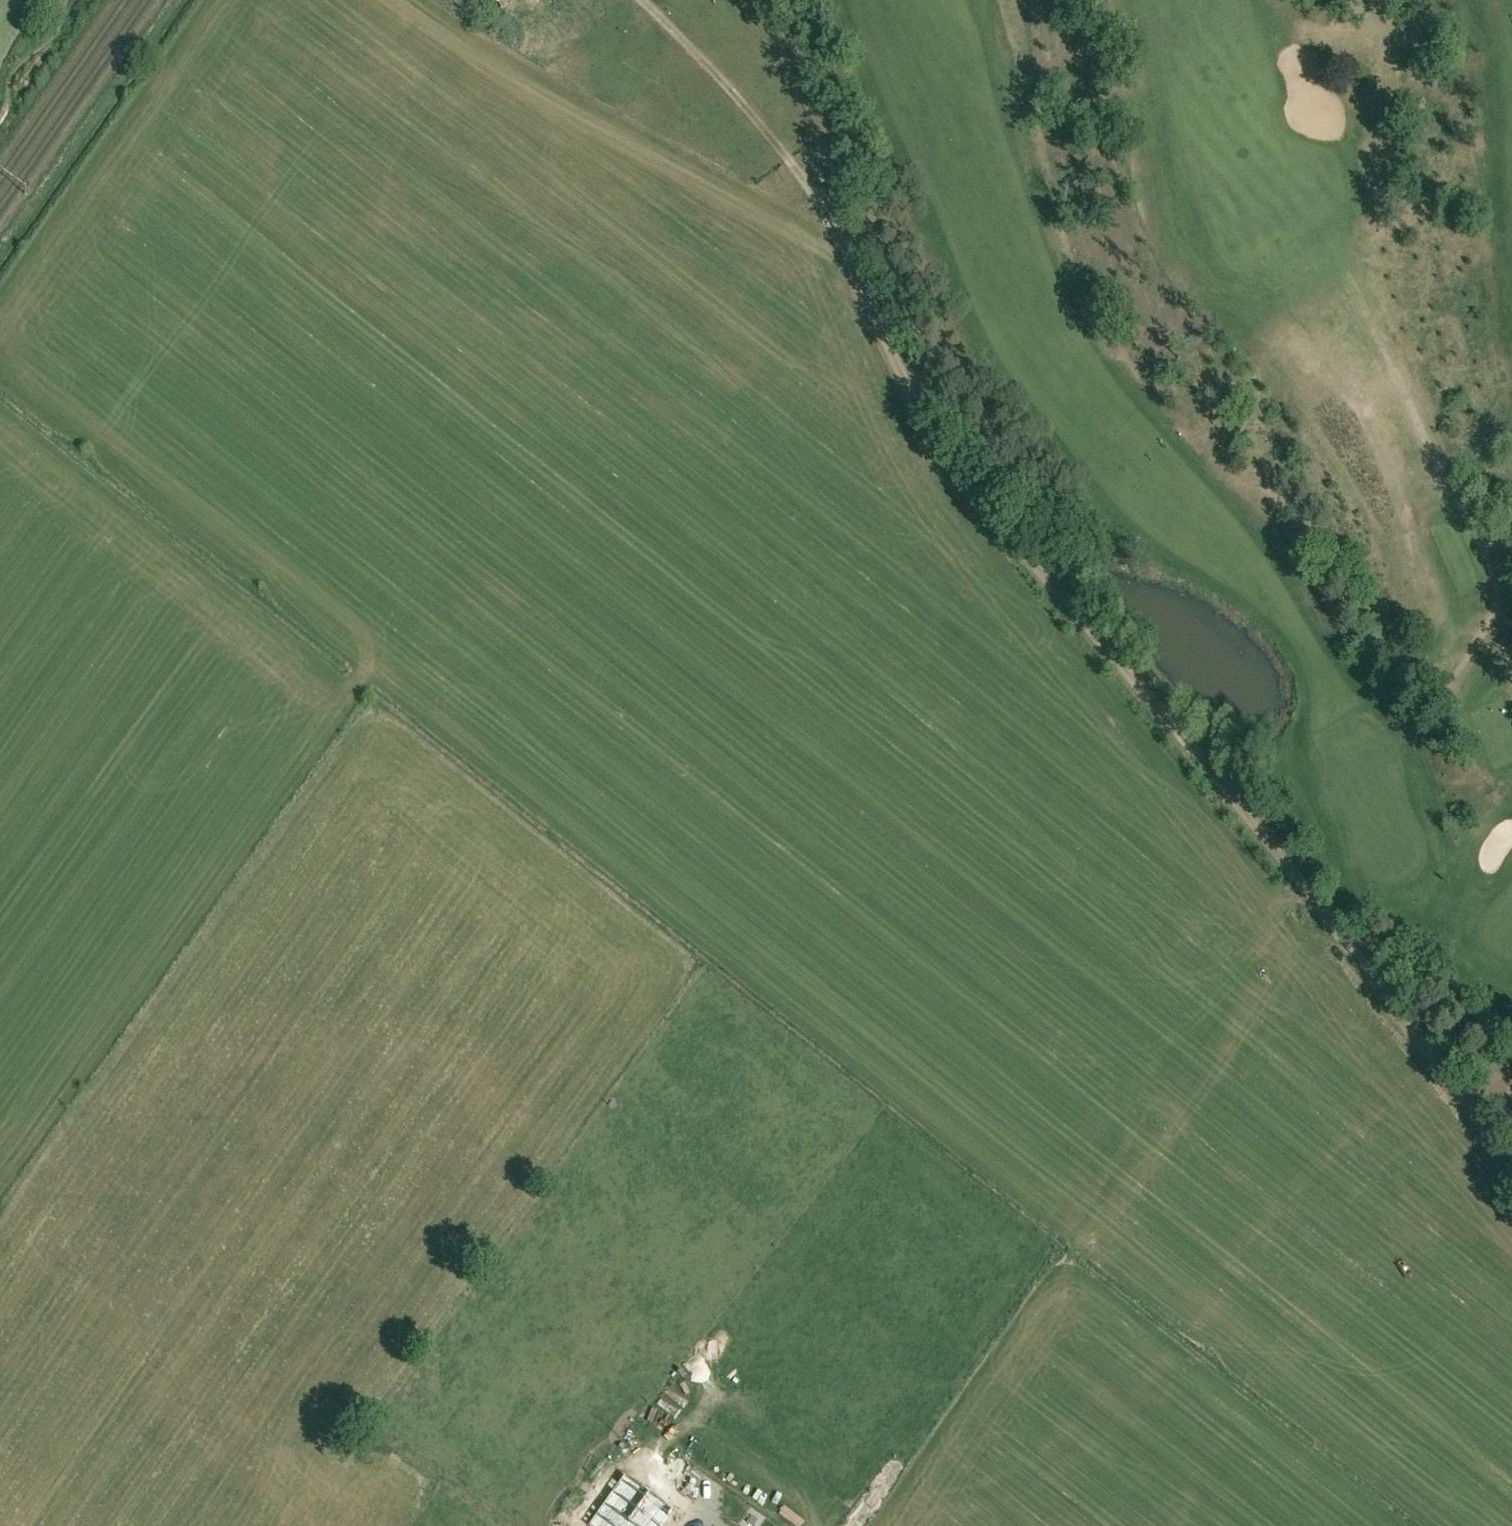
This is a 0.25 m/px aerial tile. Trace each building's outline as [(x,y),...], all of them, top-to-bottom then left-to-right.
[(667,1504),(626,1478),(593,1525),(653,1525),(667,1504)]
